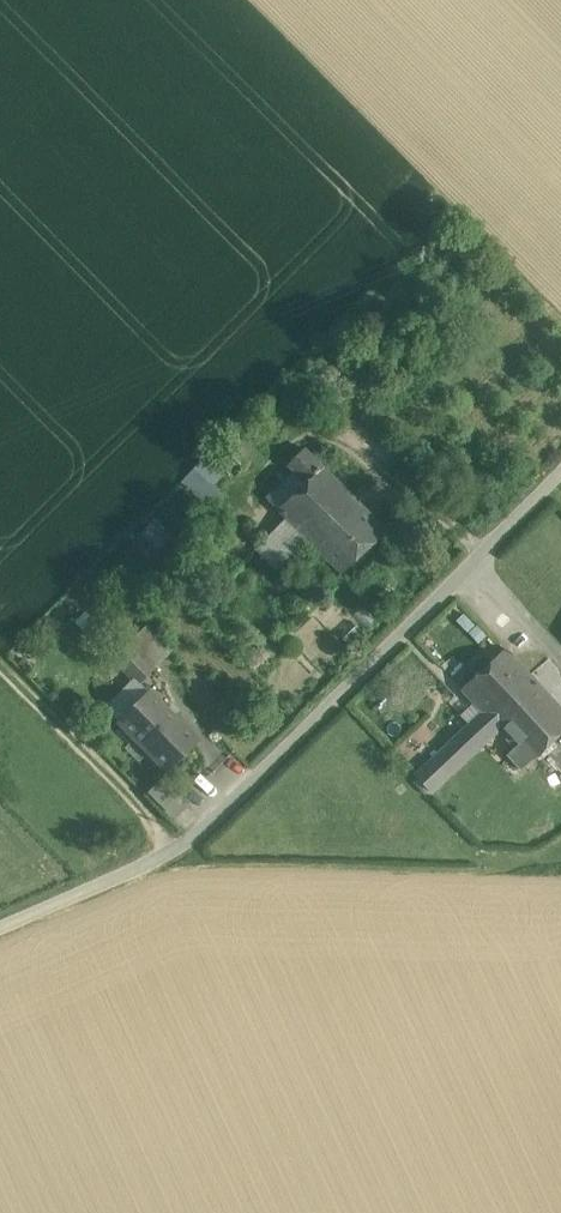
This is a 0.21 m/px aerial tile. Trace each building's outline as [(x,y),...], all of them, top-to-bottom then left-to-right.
[(386,531),(305,449),(288,465),(306,483),(277,509),(286,518),(306,538),(341,573),(386,531)] [(228,483),(204,459),(182,481),(207,505),(228,483)] [(154,551),(175,539),(162,517),(142,529),(154,551)] [(286,518),(255,549),(276,569),(306,538),(286,518)] [(130,646),(153,670),(172,651),(149,628),(130,646)] [(130,646),(128,644),(114,658),(139,684),(153,670),(130,646)] [(505,648),(500,654),(491,661),(489,658),(481,657),(472,666),(473,673),(475,676),(469,682),(461,690),(481,712),(416,773),(416,774),(417,774),(433,791),(499,730),(515,747),(507,754),(521,769),(560,733),(560,708),(530,675),(505,648)] [(197,740),(148,692),(119,721),(167,770),(197,740)] [(541,833),(522,842),(528,856),(547,848),(541,833)]
